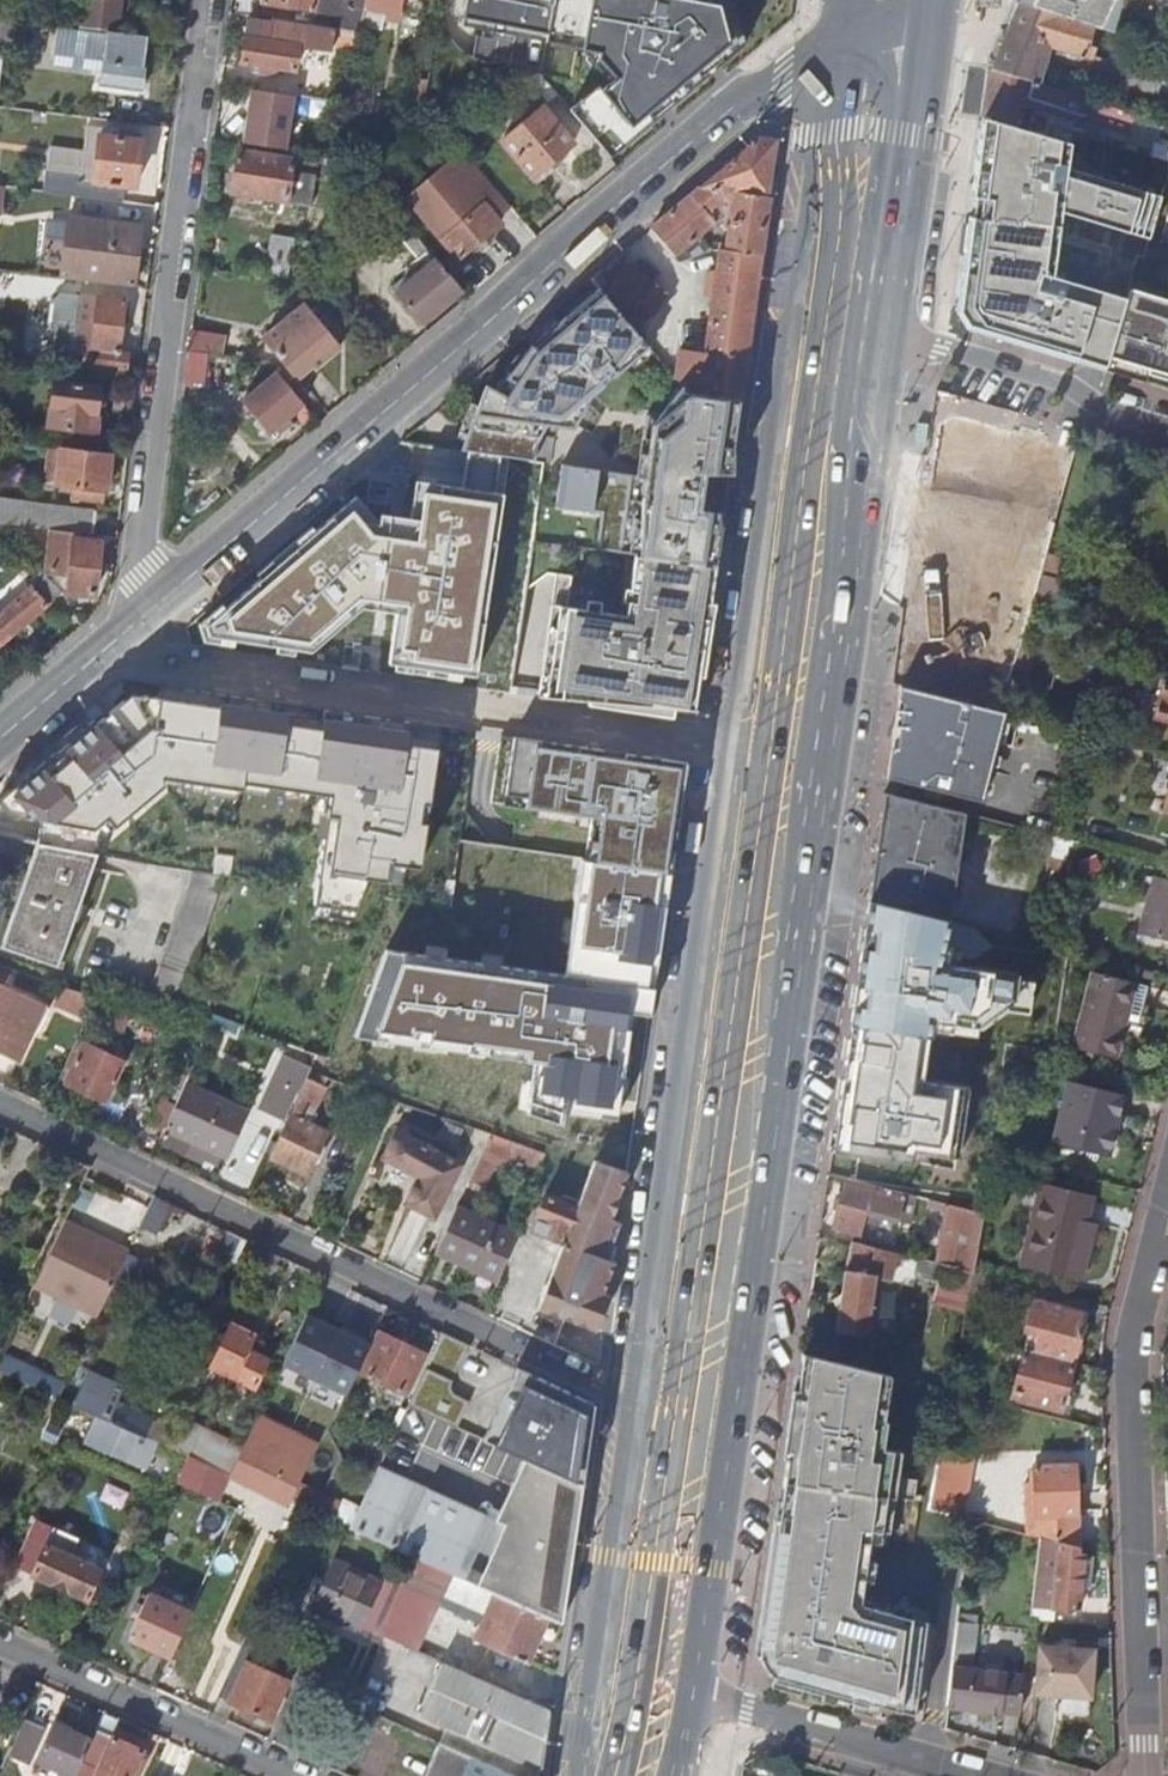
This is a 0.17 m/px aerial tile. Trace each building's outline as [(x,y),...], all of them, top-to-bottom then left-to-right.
[(80,21),(117,26),(120,0),(83,0),(80,21)] [(321,23),(324,0),(316,0),(314,9),(263,1),(261,15),(274,17),(306,21),(321,23)] [(316,0),(263,0),(263,1),(314,9),(316,0)] [(361,29),(367,0),(324,0),(321,23),(330,24),(361,29)] [(610,82),(585,102),(582,99),(570,110),(613,163),(749,47),(742,19),(737,0),(469,0),(464,28),(547,43),(584,52),(610,82)] [(1019,4),(1092,29),(1108,34),(1118,0),(1020,0),(1019,4)] [(1039,85),(1049,47),(1088,58),(1089,58),(1093,59),(1096,51),(1086,48),(1092,29),(1019,4),(994,71),(1039,85)] [(250,29),(245,59),(297,67),(301,44),(327,47),(330,24),(321,23),(306,21),(274,17),(274,19),(252,15),(251,23),(246,22),(244,28),(250,29)] [(137,62),(140,33),(80,25),(34,19),(28,67),(99,76),(98,82),(139,87),(142,63),(137,62)] [(1167,100),(1167,81),(1093,59),(1089,58),(1088,58),(1082,80),(1115,91),(1117,85),(1167,100)] [(985,118),(994,71),(967,68),(961,114),(985,118)] [(1076,132),(1085,101),(1051,89),(1039,85),(994,71),(985,118),(1047,137),(1051,125),(1076,132)] [(405,116),(423,102),(428,75),(422,74),(421,82),(411,81),(405,116)] [(254,85),(246,138),(276,143),(287,145),(295,92),(254,85)] [(578,148),(546,110),(506,145),(537,182),(578,148)] [(963,223),(949,320),(958,333),(1099,376),(1121,299),(1052,277),(1059,214),(1147,243),(1160,197),(1066,168),(1068,146),(978,121),(966,206),(973,207),(970,224),(963,223)] [(80,193),(125,199),(127,184),(138,185),(144,140),(104,135),(97,180),(82,177),(80,193)] [(719,245),(718,252),(760,258),(769,197),(776,141),(759,138),(751,144),(651,230),(673,256),(712,224),(708,217),(722,205),(714,191),(734,193),(726,246),(719,245)] [(284,198),(291,155),(239,147),(233,190),(284,198)] [(508,202),(487,176),(463,148),(407,195),(459,257),(501,221),(495,214),(508,202)] [(14,212),(17,184),(0,182),(0,210),(14,212)] [(391,203),(384,196),(371,207),(378,214),(391,203)] [(461,287),(391,203),(378,214),(397,237),(400,236),(418,258),(413,264),(418,272),(396,292),(421,322),(461,287)] [(62,276),(133,285),(141,223),(69,214),(62,276)] [(265,273),(287,277),(293,234),(271,231),(265,273)] [(680,354),(675,381),(683,391),(686,395),(738,403),(760,258),(718,252),(715,275),(709,274),(707,284),(713,286),(702,358),(680,354)] [(628,300),(650,316),(665,294),(643,279),(628,300)] [(544,464),(550,465),(554,439),(541,437),(546,428),(573,435),(593,405),(636,369),(634,367),(649,355),(651,353),(599,290),(567,316),(533,349),(531,346),(497,393),(487,389),(460,451),(467,452),(508,458),(544,464)] [(97,293),(97,296),(87,295),(79,302),(76,324),(84,324),(80,362),(126,368),(128,351),(118,349),(124,297),(97,293)] [(1125,297),(1108,354),(1148,365),(1146,371),(1167,377),(1167,297),(1165,309),(1125,297)] [(338,345),(300,300),(260,333),(296,374),(313,359),(316,363),(338,345)] [(191,325),(189,345),(207,349),(224,351),(227,330),(191,325)] [(207,349),(189,345),(185,378),(203,381),(205,362),(207,349)] [(231,353),(229,352),(224,351),(207,349),(205,362),(228,364),(230,365),(231,353)] [(1104,368),(1167,386),(1167,377),(1146,371),(1148,365),(1108,354),(1104,368)] [(649,355),(634,367),(636,369),(639,373),(654,361),(649,355)] [(303,401),(276,370),(241,397),(267,430),(303,401)] [(94,407),(97,384),(55,379),(49,423),(96,429),(99,408),(94,407)] [(638,477),(726,491),(738,403),(686,395),(683,391),(667,404),(673,407),(659,419),(647,418),(638,477)] [(945,413),(898,660),(1014,681),(1027,613),(965,601),(988,478),(1065,492),(1076,438),(945,413)] [(113,450),(55,442),(53,450),(50,450),(46,478),(74,481),(73,493),(92,495),(93,484),(108,485),(113,450)] [(396,613),(388,664),(475,676),(502,495),(508,458),(467,452),(461,489),(415,482),(410,520),(408,529),(379,525),(354,496),(314,531),(261,577),(226,606),(205,624),(209,637),(234,641),(311,652),(362,608),(370,600),(397,604),(396,613)] [(715,569),(726,491),(638,477),(562,467),(556,511),(601,517),(596,552),(619,555),(715,569)] [(54,527),(77,530),(93,532),(96,508),(0,497),(0,521),(54,527)] [(410,520),(380,515),(379,525),(408,529),(410,520)] [(77,530),(54,527),(50,562),(57,571),(70,572),(68,587),(92,590),(99,537),(77,533),(77,530)] [(1020,551),(1018,588),(1038,589),(1039,567),(1030,566),(1031,551),(1020,551)] [(715,569),(619,555),(610,614),(565,607),(562,631),(547,628),(540,676),(547,677),(544,697),(568,699),(568,703),(672,718),(672,714),(692,717),(715,569)] [(38,573),(29,580),(33,584),(0,612),(0,642),(62,591),(43,574),(38,573)] [(570,577),(555,574),(547,628),(562,631),(570,577)] [(397,604),(370,600),(362,608),(396,613),(397,604)] [(234,647),(234,641),(209,637),(205,624),(226,606),(222,602),(198,622),(204,642),(234,647)] [(547,677),(540,676),(538,689),(536,696),(544,697),(547,677)] [(996,740),(1004,710),(1000,709),(945,694),(902,683),(897,711),(901,713),(900,717),(896,720),(894,737),(897,741),(896,749),(892,751),(889,770),(892,772),(893,776),(981,799),(989,767),(974,764),(982,737),(996,740)] [(97,854),(99,830),(104,831),(163,782),(162,774),(242,786),(243,779),(263,782),(330,792),(315,901),(355,907),(367,875),(385,878),(388,860),(404,863),(419,865),(426,820),(420,819),(422,801),(429,802),(440,726),(325,709),(323,721),(254,710),(256,699),(161,685),(159,695),(133,691),(99,721),(96,718),(0,798),(0,805),(7,812),(41,819),(37,838),(36,842),(97,854)] [(510,687),(509,694),(536,696),(538,689),(510,687)] [(490,732),(475,729),(474,736),(490,739),(501,740),(502,734),(490,732)] [(603,749),(502,734),(501,740),(492,800),(593,815),(586,858),(627,864),(670,871),(686,761),(623,752),(622,758),(602,755),(603,749)] [(623,752),(603,749),(602,755),(622,758),(623,752)] [(966,811),(886,790),(871,898),(950,919),(966,811)] [(429,802),(422,801),(420,819),(426,820),(429,802)] [(96,857),(77,854),(37,846),(35,846),(0,948),(0,950),(60,970),(63,961),(60,960),(73,923),(84,926),(89,913),(78,908),(96,857)] [(660,937),(670,871),(586,858),(582,858),(564,973),(500,964),(498,973),(480,971),(481,961),(386,947),(354,1034),(373,1036),(374,1032),(392,1034),(391,1039),(414,1042),(415,1037),(433,1040),(432,1045),(468,1050),(469,1040),(487,1043),(486,1053),(533,1059),(542,1061),(539,1081),(530,1080),(526,1110),(560,1122),(562,1110),(615,1118),(628,1028),(619,1026),(622,1009),(631,1011),(649,1014),(660,937)] [(404,863),(388,860),(385,878),(401,881),(404,863)] [(1162,862),(1159,875),(1152,875),(1150,880),(1157,882),(1145,931),(1167,938),(1167,863),(1162,862)] [(183,1011),(229,877),(192,872),(147,999),(183,1011)] [(950,919),(871,898),(854,1005),(849,1044),(838,1117),(833,1151),(911,1163),(912,1152),(959,1159),(970,1089),(922,1082),(931,1021),(983,1029),(1007,1011),(1029,1015),(1035,984),(1018,981),(1019,976),(950,963),(953,945),(945,943),(951,919),(950,919)] [(500,964),(481,961),(480,971),(498,973),(500,964)] [(1127,978),(1093,970),(1072,1048),(1115,1059),(1127,1015),(1130,1002),(1122,999),(1127,978)] [(1139,981),(1127,978),(1122,999),(1130,1002),(1127,1015),(1131,1016),(1139,981)] [(17,1060),(44,1006),(0,985),(0,1051),(17,1060)] [(185,1009),(205,1016),(212,997),(192,991),(185,1009)] [(631,1011),(622,1009),(619,1026),(628,1028),(631,1011)] [(65,1066),(70,1068),(82,1043),(77,1040),(65,1066)] [(469,1040),(468,1050),(486,1053),(487,1043),(469,1040)] [(82,1043),(70,1068),(65,1081),(104,1099),(123,1062),(82,1043)] [(533,1059),(530,1080),(539,1081),(542,1061),(533,1059)] [(325,1086),(306,1077),(269,1157),(307,1175),(327,1133),(303,1120),(309,1106),(315,1107),(325,1086)] [(1054,1141),(1109,1155),(1126,1095),(1071,1080),(1054,1141)] [(241,1111),(183,1085),(164,1127),(222,1154),(241,1111)] [(406,1202),(434,1217),(462,1166),(399,1132),(385,1158),(414,1173),(419,1180),(406,1202)] [(543,1153),(490,1134),(467,1183),(483,1189),(495,1165),(503,1168),(508,1157),(538,1167),(543,1153)] [(600,1242),(609,1221),(607,1219),(626,1173),(627,1171),(595,1161),(577,1209),(545,1198),(532,1233),(562,1244),(538,1310),(594,1333),(607,1298),(599,1295),(610,1263),(604,1261),(597,1258),(602,1243),(600,1242)] [(872,1189),(873,1185),(848,1180),(836,1225),(862,1232),(869,1205),(902,1213),(906,1197),(872,1189)] [(1021,1262),(1071,1275),(1085,1221),(1092,1196),(1042,1183),(1021,1262)] [(948,1204),(937,1263),(974,1272),(985,1213),(948,1204)] [(436,1250),(498,1278),(515,1234),(455,1207),(436,1250)] [(34,1284),(97,1313),(128,1248),(64,1219),(34,1284)] [(618,1224),(609,1221),(600,1242),(602,1243),(597,1258),(604,1261),(618,1224)] [(1094,1224),(1085,1221),(1071,1275),(1079,1277),(1094,1224)] [(894,1282),(900,1257),(852,1246),(847,1268),(846,1271),(843,1294),(837,1294),(835,1296),(833,1304),(834,1307),(840,1309),(838,1331),(871,1336),(879,1278),(894,1282)] [(335,1309),(313,1298),(298,1329),(321,1340),(335,1309)] [(1039,1334),(1035,1352),(1074,1362),(1086,1312),(1037,1300),(1031,1327),(1037,1328),(1035,1333),(1039,1334)] [(178,1347),(167,1369),(195,1382),(226,1315),(205,1305),(184,1349),(178,1347)] [(241,1321),(233,1317),(210,1365),(257,1385),(269,1360),(247,1349),(254,1334),(239,1327),(241,1321)] [(380,1331),(362,1370),(405,1391),(422,1351),(380,1331)] [(1067,1389),(1074,1362),(1035,1352),(1025,1349),(1014,1399),(1072,1413),(1077,1392),(1067,1389)] [(890,1376),(802,1353),(760,1637),(760,1655),(763,1663),(765,1667),(769,1671),(774,1675),(781,1677),(786,1677),(789,1678),(788,1683),(868,1706),(870,1701),(915,1714),(927,1621),(873,1606),(871,1611),(855,1606),(859,1582),(864,1583),(872,1529),(890,1532),(895,1497),(915,1500),(917,1479),(898,1477),(902,1450),(883,1447),(888,1416),(884,1416),(890,1376)] [(456,1368),(430,1356),(407,1404),(433,1416),(456,1368)] [(518,1386),(493,1442),(524,1456),(582,1482),(583,1481),(594,1402),(592,1401),(514,1364),(507,1380),(518,1386)] [(144,1435),(145,1433),(152,1417),(83,1385),(74,1402),(97,1414),(86,1439),(124,1458),(136,1432),(144,1435)] [(267,1435),(253,1428),(245,1446),(232,1474),(272,1492),(288,1459),(262,1447),(267,1435)] [(207,1430),(194,1457),(232,1474),(245,1446),(207,1430)] [(931,1509),(963,1517),(973,1460),(942,1454),(931,1509)] [(493,1592),(535,1611),(548,1617),(562,1623),(582,1482),(524,1456),(498,1517),(378,1466),(349,1528),(418,1559),(445,1571),(493,1592)] [(1055,1533),(1056,1540),(1079,1546),(1077,1463),(1036,1464),(1036,1479),(1028,1479),(1028,1498),(1036,1498),(1038,1534),(1055,1533)] [(15,1564),(87,1596),(100,1568),(28,1535),(15,1564)] [(1079,1552),(1079,1546),(1056,1540),(1041,1536),(1033,1604),(1033,1607),(1080,1610),(1083,1583),(1085,1553),(1085,1552),(1079,1552)] [(1085,1553),(1083,1583),(1091,1584),(1093,1554),(1085,1553)] [(416,1637),(445,1571),(418,1559),(403,1591),(384,1634),(425,1653),(430,1643),(416,1637)] [(310,1609),(381,1640),(384,1634),(403,1591),(334,1560),(310,1609)] [(128,1636),(169,1655),(190,1610),(147,1591),(128,1636)] [(527,1663),(548,1617),(535,1611),(493,1592),(474,1639),(527,1663)] [(977,1623),(959,1621),(955,1659),(972,1661),(977,1623)] [(1096,1647),(1040,1644),(1037,1693),(1093,1696),(1096,1647)] [(229,1700),(269,1719),(287,1679),(273,1673),(278,1661),(263,1654),(257,1666),(247,1661),(229,1700)] [(419,1712),(541,1767),(549,1708),(441,1660),(419,1712)] [(1025,1674),(954,1666),(954,1667),(954,1668),(955,1670),(951,1704),(950,1705),(1021,1713),(1025,1674)] [(44,1727),(24,1718),(7,1755),(27,1764),(44,1727)] [(72,1775),(73,1775),(88,1738),(55,1723),(38,1759),(72,1775)] [(96,1728),(75,1775),(132,1775),(133,1775),(134,1775),(141,1775),(149,1759),(142,1756),(144,1751),(96,1728)] [(438,1741),(424,1775),(518,1775),(438,1741)]
